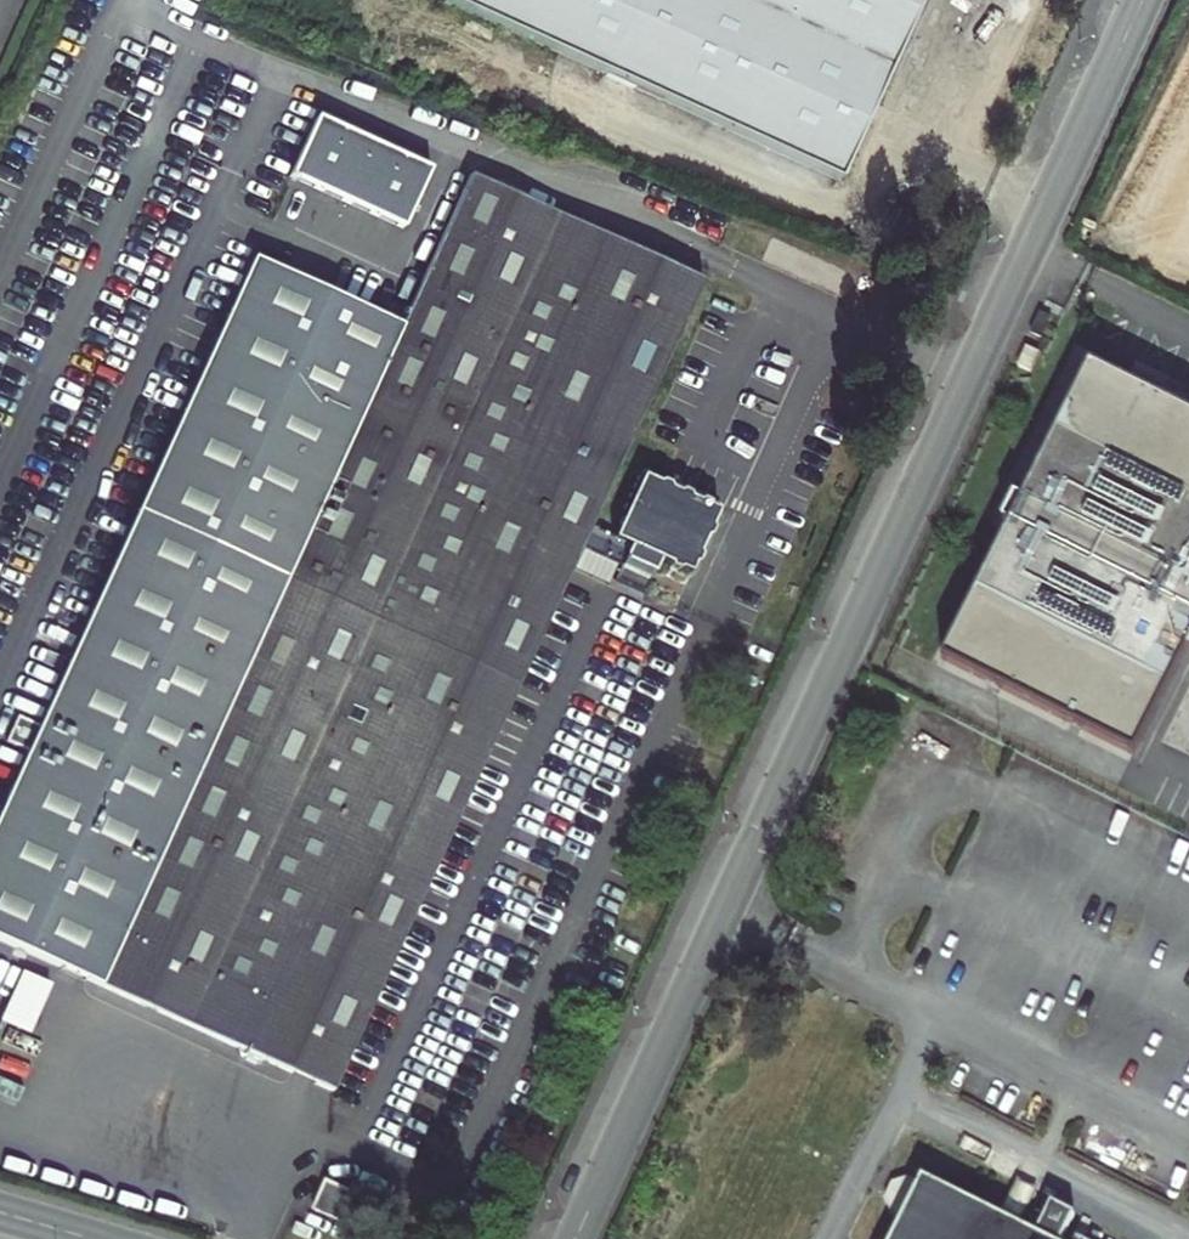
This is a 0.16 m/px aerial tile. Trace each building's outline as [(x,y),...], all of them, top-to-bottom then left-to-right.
[(835,177),(916,0),(446,0),(835,177)] [(429,169),(314,117),(287,177),(402,229),(429,169)] [(509,697),(578,546),(588,524),(700,278),(469,173),(399,327),(251,259),(37,727),(15,717),(3,742),(26,752),(0,808),(0,941),(329,1091),(509,697)] [(1048,316),(1037,311),(1028,331),(1039,336),(1048,316)] [(1036,350),(1024,345),(1016,365),(1027,370),(1036,350)] [(1132,756),(1188,644),(1188,415),(1089,364),(940,660),(1132,756)] [(611,577),(642,591),(657,557),(687,571),(716,507),(640,472),(611,534),(588,524),(578,546),(617,564),(611,577)] [(1079,1219),(1054,1206),(1042,1231),(1026,1224),(1039,1196),(1014,1184),(999,1216),(920,1177),(917,1184),(908,1179),(894,1184),(885,1202),(890,1217),(899,1221),(891,1238),(1069,1238),(1079,1219)] [(346,1226),(359,1197),(323,1180),(309,1210),(346,1226)]
